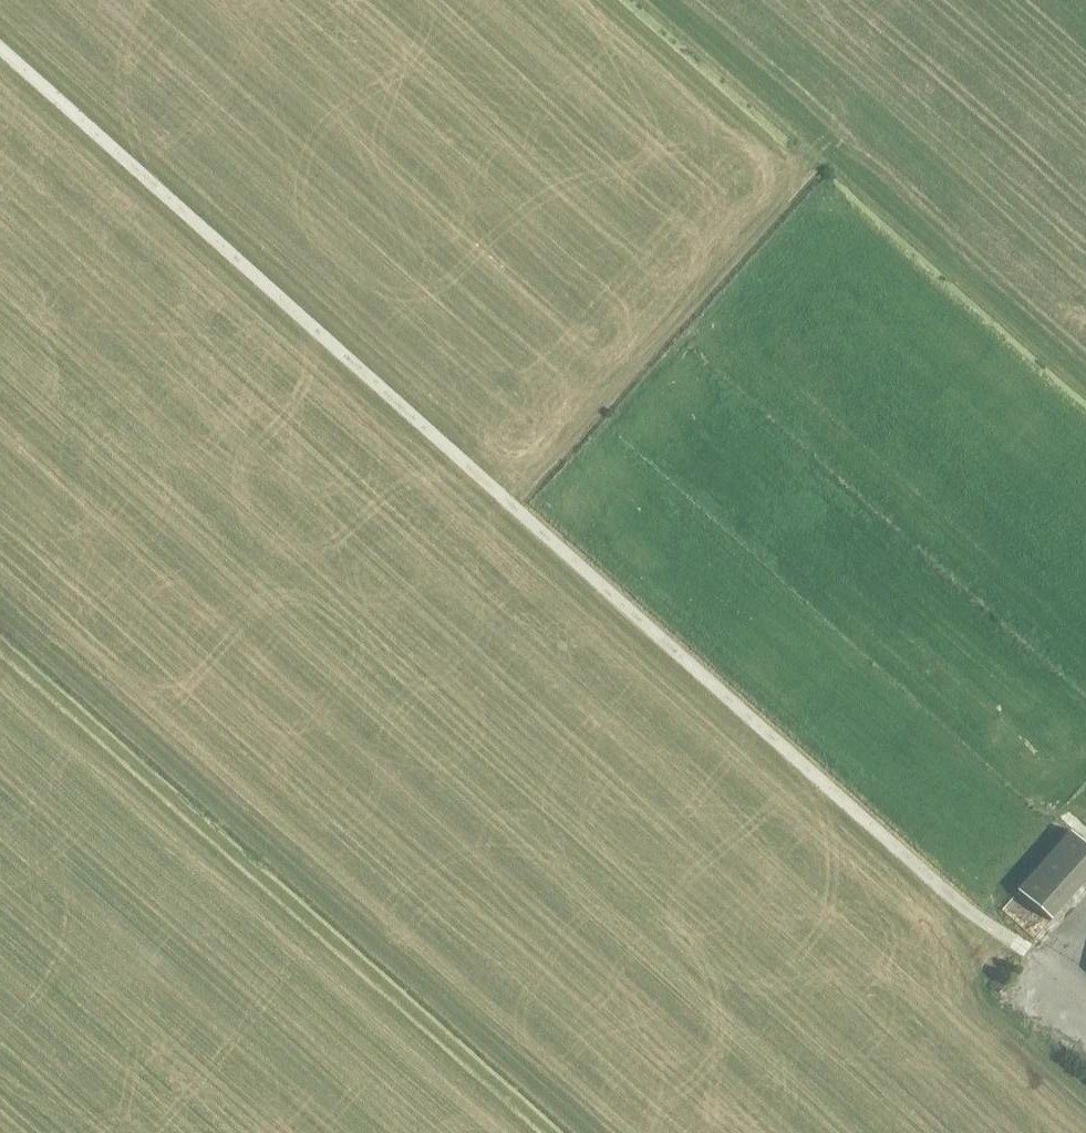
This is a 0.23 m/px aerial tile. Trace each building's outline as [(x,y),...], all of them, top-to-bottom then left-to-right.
[(1074,833),(1022,890),(1056,920),(1085,887),(1085,844),(1074,833)]
